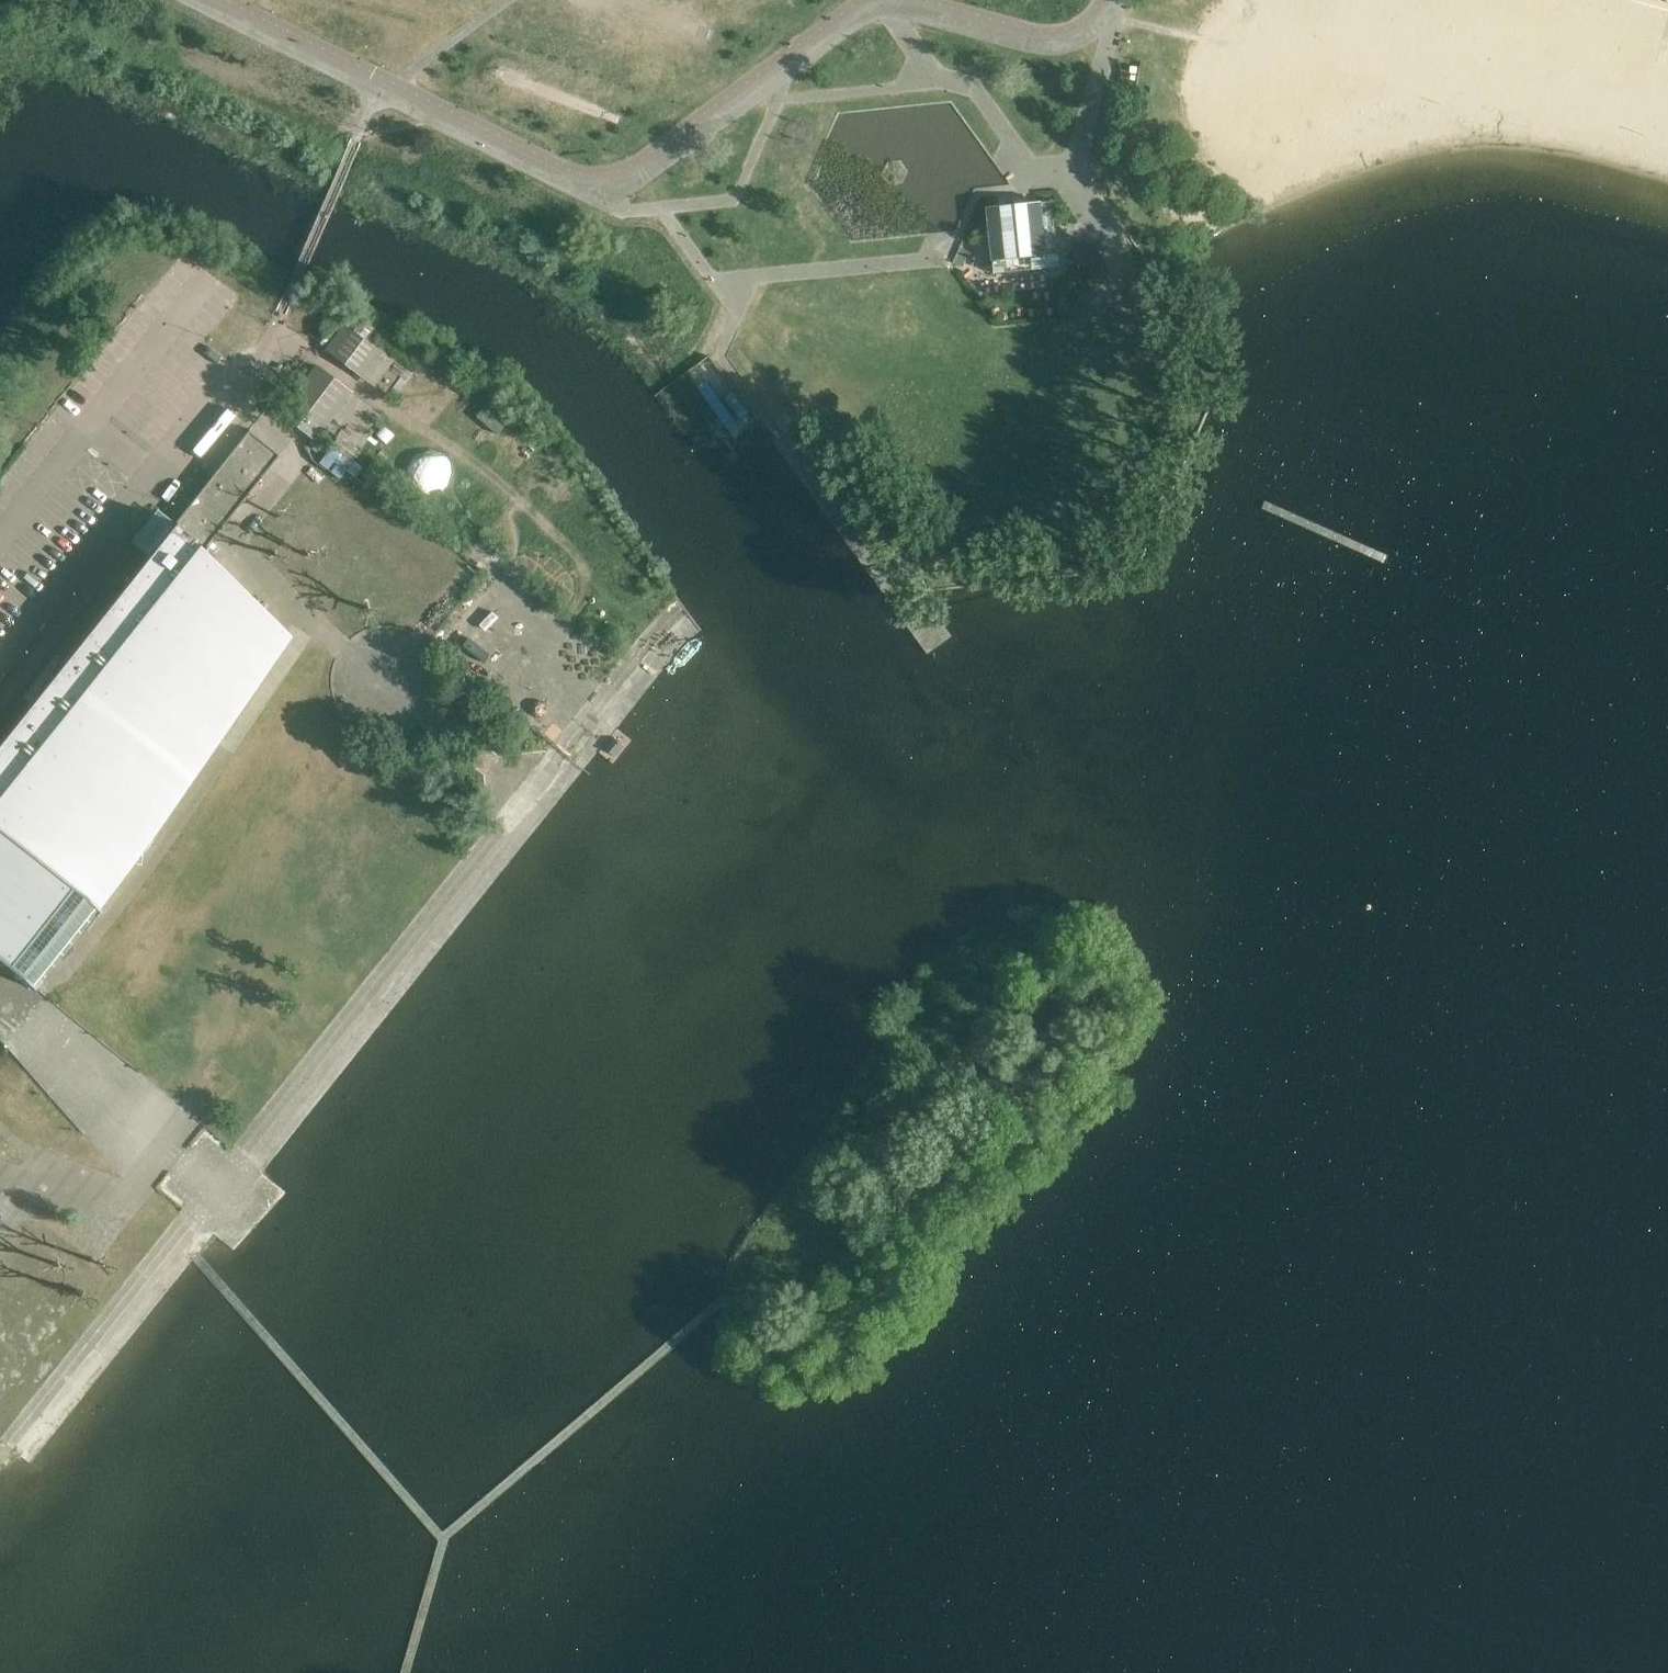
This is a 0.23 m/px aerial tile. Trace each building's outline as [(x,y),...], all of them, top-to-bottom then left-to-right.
[(1059,266),(1054,224),(1052,199),(1038,201),(1029,202),(1015,204),(1006,205),(987,207),(994,273),(1059,266)] [(1074,251),(1074,252),(1074,253),(1074,254),(1074,255),(1075,256),(1075,257),(1076,258),(1077,259),(1077,260),(1078,261),(1079,261),(1080,262),(1081,262),(1082,263),(1083,263),(1084,263),(1085,264),(1086,264),(1087,263),(1088,263),(1089,263),(1090,263),(1091,262),(1092,262),(1093,261),(1094,260),(1095,259),(1096,258),(1096,257),(1096,256),(1097,256),(1097,255),(1097,254),(1097,253),(1096,253),(1082,242),(1082,241),(1081,241),(1080,242),(1079,242),(1078,243),(1077,244),(1076,245),(1076,246),(1075,247),(1075,248),(1074,249),(1074,250),(1074,251)] [(327,350),(361,376),(379,352),(345,326),(327,350)] [(279,412),(313,438),(350,391),(315,365),(279,412)] [(320,459),(341,474),(385,416),(365,401),(320,459)] [(99,911),(102,913),(103,911),(97,905),(113,884),(124,869),(140,847),(151,832),(156,825),(286,633),(202,552),(280,453),(279,452),(278,453),(250,430),(249,429),(174,523),(160,512),(148,528),(135,544),(149,555),(0,741),(0,1039),(3,1042),(47,996),(37,988),(99,911)] [(411,453),(409,496),(454,497),(456,455),(411,453)]
